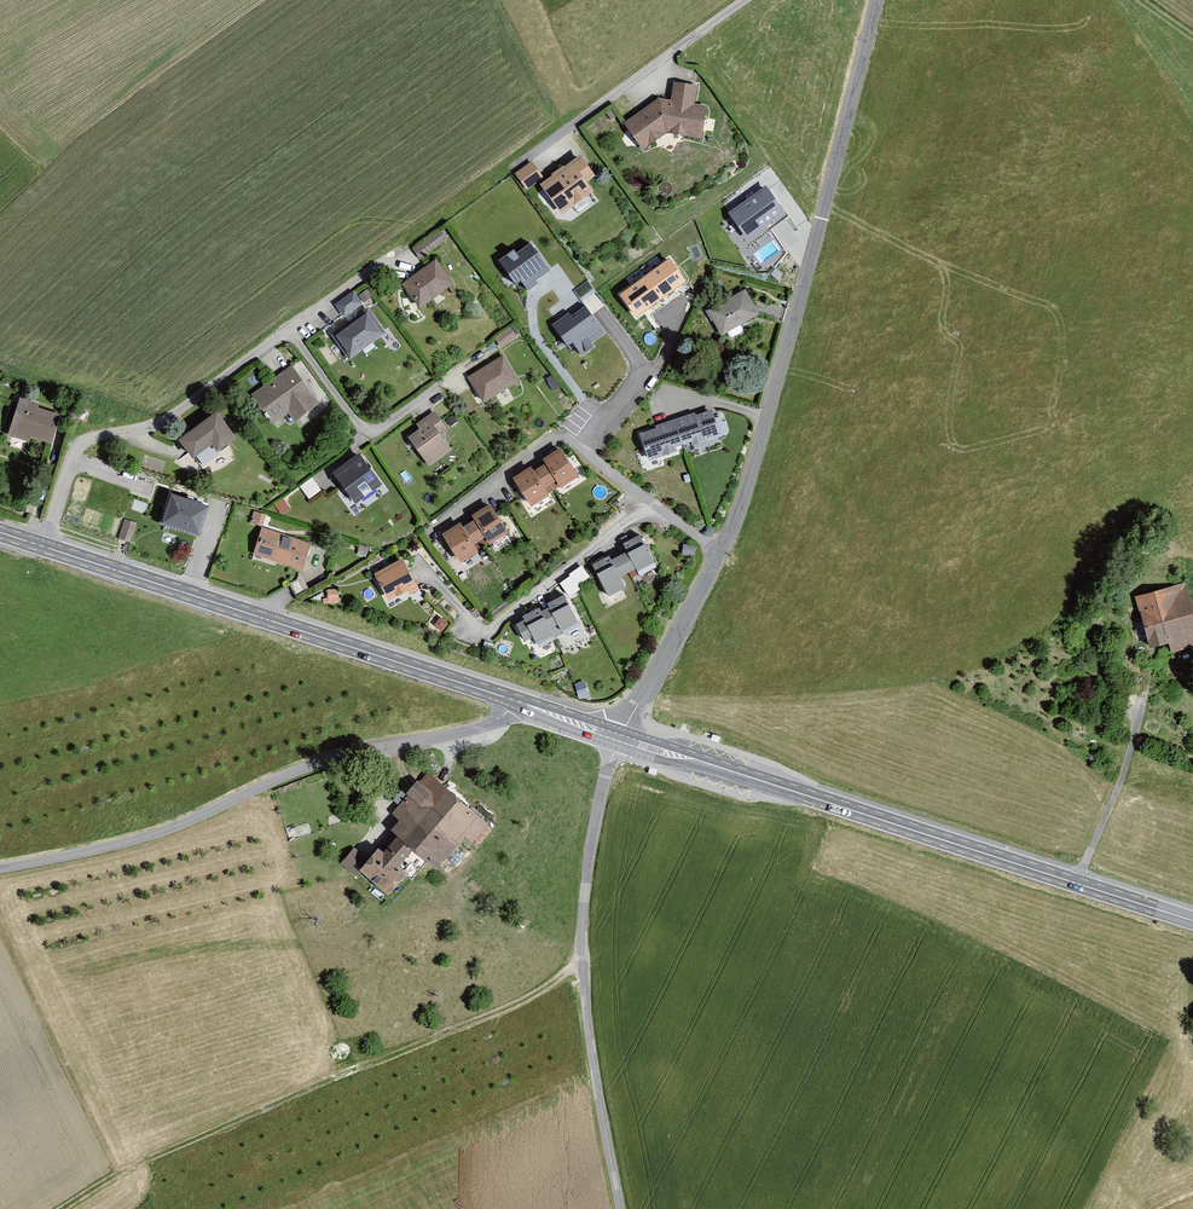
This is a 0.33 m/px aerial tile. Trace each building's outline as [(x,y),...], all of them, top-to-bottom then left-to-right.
[(628,123),(649,150),(671,133),(707,139),(712,105),(699,103),(702,86),(677,82),(675,99),(663,97),(628,123)] [(589,180),(597,174),(581,153),(541,183),(564,214),(597,190),(589,180)] [(534,160),(515,172),(527,189),(545,176),(534,160)] [(767,183),(727,212),(748,240),(788,210),(767,183)] [(439,228),(414,248),(421,258),(447,238),(439,228)] [(512,248),(499,258),(516,282),(520,279),(527,287),(537,280),(535,277),(549,267),(530,241),(515,252),(512,248)] [(418,307),(454,282),(436,258),(401,283),(418,307)] [(673,258),(624,294),(641,318),(691,283),(673,258)] [(726,336),(765,314),(751,289),(712,311),(726,336)] [(357,292),(340,305),(348,317),(367,303),(357,292)] [(569,312),(554,323),(568,341),(573,338),(583,351),(593,344),(591,339),(604,330),(586,306),(572,317),(569,312)] [(353,361),(389,335),(371,310),(335,336),(353,361)] [(517,327),(500,339),(508,349),(524,337),(517,327)] [(488,404),(524,381),(507,355),(471,377),(488,404)] [(256,395),(277,423),(292,411),(300,422),(324,404),(295,365),(256,395)] [(28,435),(51,443),(61,414),(36,406),(38,403),(19,397),(7,434),(26,440),(28,435)] [(727,435),(718,408),(642,434),(651,462),(727,435)] [(224,412),(186,440),(200,459),(219,445),(225,453),(244,439),(224,412)] [(436,466),(456,451),(444,435),(452,429),(438,412),(421,424),(426,429),(415,438),(436,466)] [(567,487),(585,476),(567,448),(549,459),(552,465),(541,473),(538,469),(520,480),(537,506),(557,493),(553,488),(564,482),(567,487)] [(339,474),(361,503),(387,483),(365,454),(339,474)] [(320,472),(300,484),(308,498),(329,486),(320,472)] [(170,493),(162,522),(201,534),(210,505),(170,493)] [(496,544),(513,533),(496,505),(477,516),(481,522),(469,529),(467,525),(449,537),(465,563),(486,550),(482,545),(492,538),(496,544)] [(255,511),(251,520),(261,524),(265,515),(255,511)] [(136,522),(125,518),(119,537),(130,541),(136,522)] [(257,555),(307,572),(317,544),(266,527),(257,555)] [(644,573),(662,564),(647,534),(628,544),(632,552),(617,560),(614,556),(599,564),(617,598),(633,589),(627,578),(643,570),(644,573)] [(414,594),(425,589),(410,559),(381,574),(395,600),(413,591),(414,594)] [(571,596),(581,588),(579,585),(592,576),(583,564),(560,581),(571,596)] [(1192,646),(1192,607),(1186,583),(1132,598),(1147,651),(1165,646),(1167,653),(1192,646)] [(327,599),(328,606),(343,605),(342,590),(332,591),(333,599),(327,599)] [(568,632),(584,624),(570,595),(554,603),(556,607),(548,611),(546,607),(528,616),(530,621),(522,625),(530,642),(540,637),(543,643),(559,635),(556,629),(564,625),(568,632)] [(448,616),(442,623),(450,630),(456,623),(448,616)] [(591,681),(581,683),(585,700),(595,697),(591,681)] [(495,826),(431,772),(395,813),(404,821),(396,831),(403,837),(390,851),(385,847),(373,861),(357,848),(343,864),(361,879),(367,872),(397,898),(417,875),(407,867),(420,852),(443,872),(451,863),(458,868),(495,826)]
